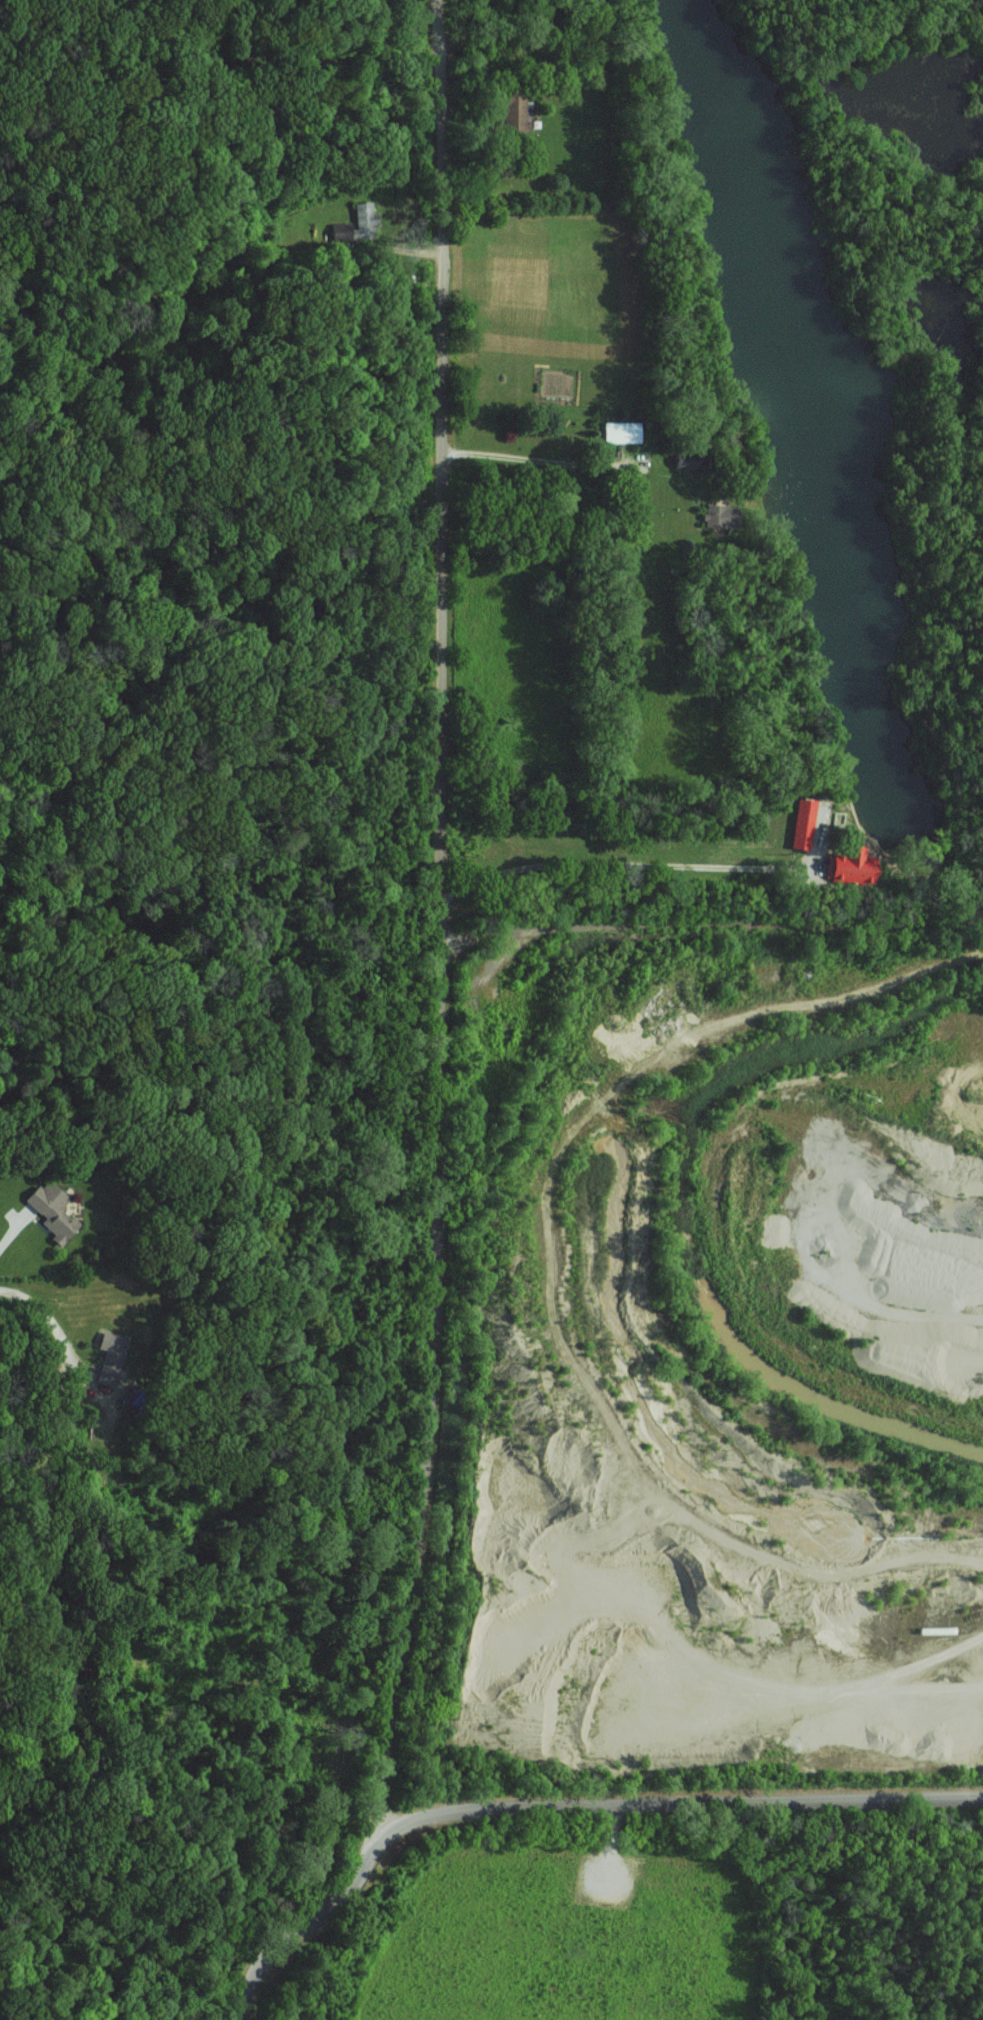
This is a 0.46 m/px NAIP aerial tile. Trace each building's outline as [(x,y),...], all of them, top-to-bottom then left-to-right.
[(524,133),(526,95),(504,95),(503,132),(524,133)] [(354,203),(356,228),(349,229),(349,221),(330,223),(331,241),(374,237),(373,227),(375,227),(373,201),(354,203)] [(637,421),(602,422),(602,442),(637,442),(637,421)] [(732,527),(732,505),(701,505),(701,526),(732,527)] [(808,850),(813,800),(794,798),(789,848),(808,850)] [(870,883),(873,857),(859,856),(860,846),(847,844),(846,856),(827,855),(825,879),(870,883)] [(56,1245),(76,1224),(59,1208),(67,1199),(44,1178),(23,1200),(42,1219),(38,1222),(51,1234),(48,1238),(56,1245)] [(93,1383),(111,1387),(123,1338),(99,1332),(95,1349),(101,1351),(93,1383)]
